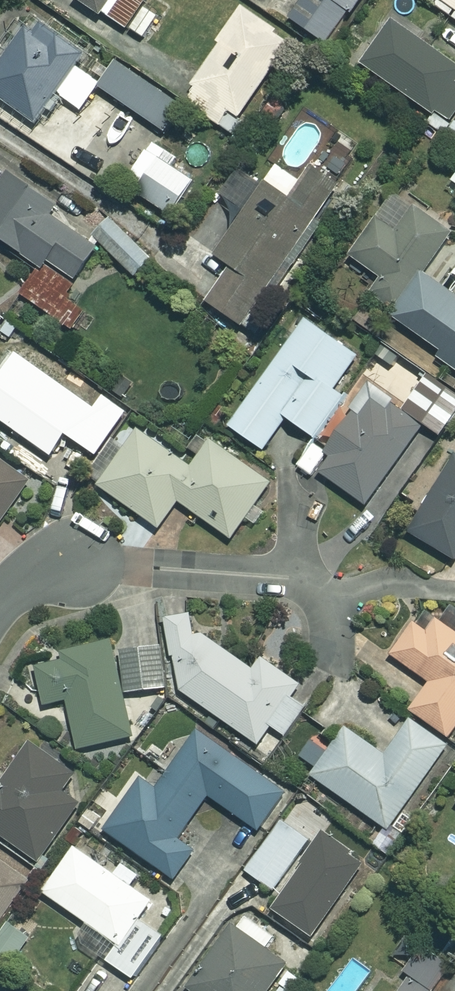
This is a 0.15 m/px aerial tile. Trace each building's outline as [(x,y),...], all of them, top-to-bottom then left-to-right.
[(82,0),(149,39),(163,15),(136,0),(82,0)] [(336,0),(308,0),(296,18),(336,46),(357,15),(336,0)] [(368,0),(336,0),(357,15),(368,0)] [(298,41),(244,7),(221,44),(226,46),(189,104),(239,135),(298,41)] [(367,65),(438,116),(443,109),(454,118),(454,117),(454,64),(398,23),(367,65)] [(0,70),(0,95),(41,123),(61,95),(85,112),(103,86),(79,69),(89,56),(44,25),(36,35),(29,29),(0,70)] [(186,107),(122,63),(105,88),(169,132),(186,107)] [(182,159),(158,142),(129,184),(177,217),(201,183),(177,166),(182,159)] [(338,159),(331,168),(340,175),(347,166),(338,159)] [(338,185),(313,168),(302,184),(279,167),(266,187),(244,172),(225,198),(247,214),(217,257),(236,271),(211,306),(245,329),(269,296),(275,300),(327,226),(321,222),(344,189),(338,185)] [(1,242),(47,273),(51,266),(79,285),(102,251),(55,219),(62,209),(12,176),(0,193),(0,244),(1,242)] [(429,273),(454,237),(454,231),(402,193),(357,258),(388,280),(374,300),(398,317),(429,273)] [(95,238),(137,280),(155,262),(113,221),(95,238)] [(91,306),(41,272),(22,299),(71,334),(91,306)] [(429,273),(398,317),(448,352),(445,357),(454,364),(454,291),(429,273)] [(363,356),(310,319),(234,427),(269,451),(292,418),(320,438),(348,397),(339,391),(363,356)] [(18,364),(0,389),(0,416),(57,457),(92,408),(62,386),(57,393),(18,364)] [(432,376),(412,405),(368,377),(349,407),(360,413),(322,473),(377,507),(429,424),(446,436),(454,422),(454,391),(432,376)] [(132,413),(107,397),(79,440),(104,456),(132,413)] [(274,486),(212,443),(193,470),(141,434),(101,490),(161,531),(180,504),(234,542),(274,486)] [(0,456),(0,533),(37,485),(0,456)] [(415,533),(454,557),(454,467),(415,533)] [(258,670),(208,637),(198,637),(197,615),(170,615),(172,659),(181,659),(184,691),(278,754),(310,708),(296,698),(305,685),(266,658),(258,670)] [(442,620),(434,633),(419,623),(396,656),(435,683),(416,711),(454,737),(454,629),(442,620)] [(128,695),(120,657),(117,642),(67,652),(69,662),(42,668),(50,706),(73,702),(83,751),(138,740),(128,695)] [(120,657),(128,695),(174,686),(166,647),(120,657)] [(453,747),(415,721),(390,757),(350,729),(341,742),(317,725),(300,751),(323,767),(317,776),(395,831),(453,747)] [(291,792),(204,731),(162,790),(146,779),(109,831),(181,881),(201,852),(183,839),(214,796),(263,831),(291,792)] [(35,744),(8,783),(1,778),(0,779),(0,831),(45,863),(97,788),(35,744)] [(315,840),(287,821),(251,872),(279,892),(315,840)] [(368,862),(327,834),(307,864),(310,866),(280,911),(319,937),(368,862)] [(120,875),(80,848),(49,894),(94,924),(82,942),(139,980),(168,938),(144,922),(158,902),(136,887),(143,876),(127,865),(120,875)] [(0,860),(0,929),(33,883),(0,860)] [(34,935),(28,931),(35,921),(22,912),(0,943),(0,965),(9,971),(34,935)] [(304,952),(253,916),(243,930),(239,927),(193,989),(196,990),(276,990),(304,952)] [(425,949),(409,973),(414,976),(404,990),(440,990),(454,969),(425,949)]
